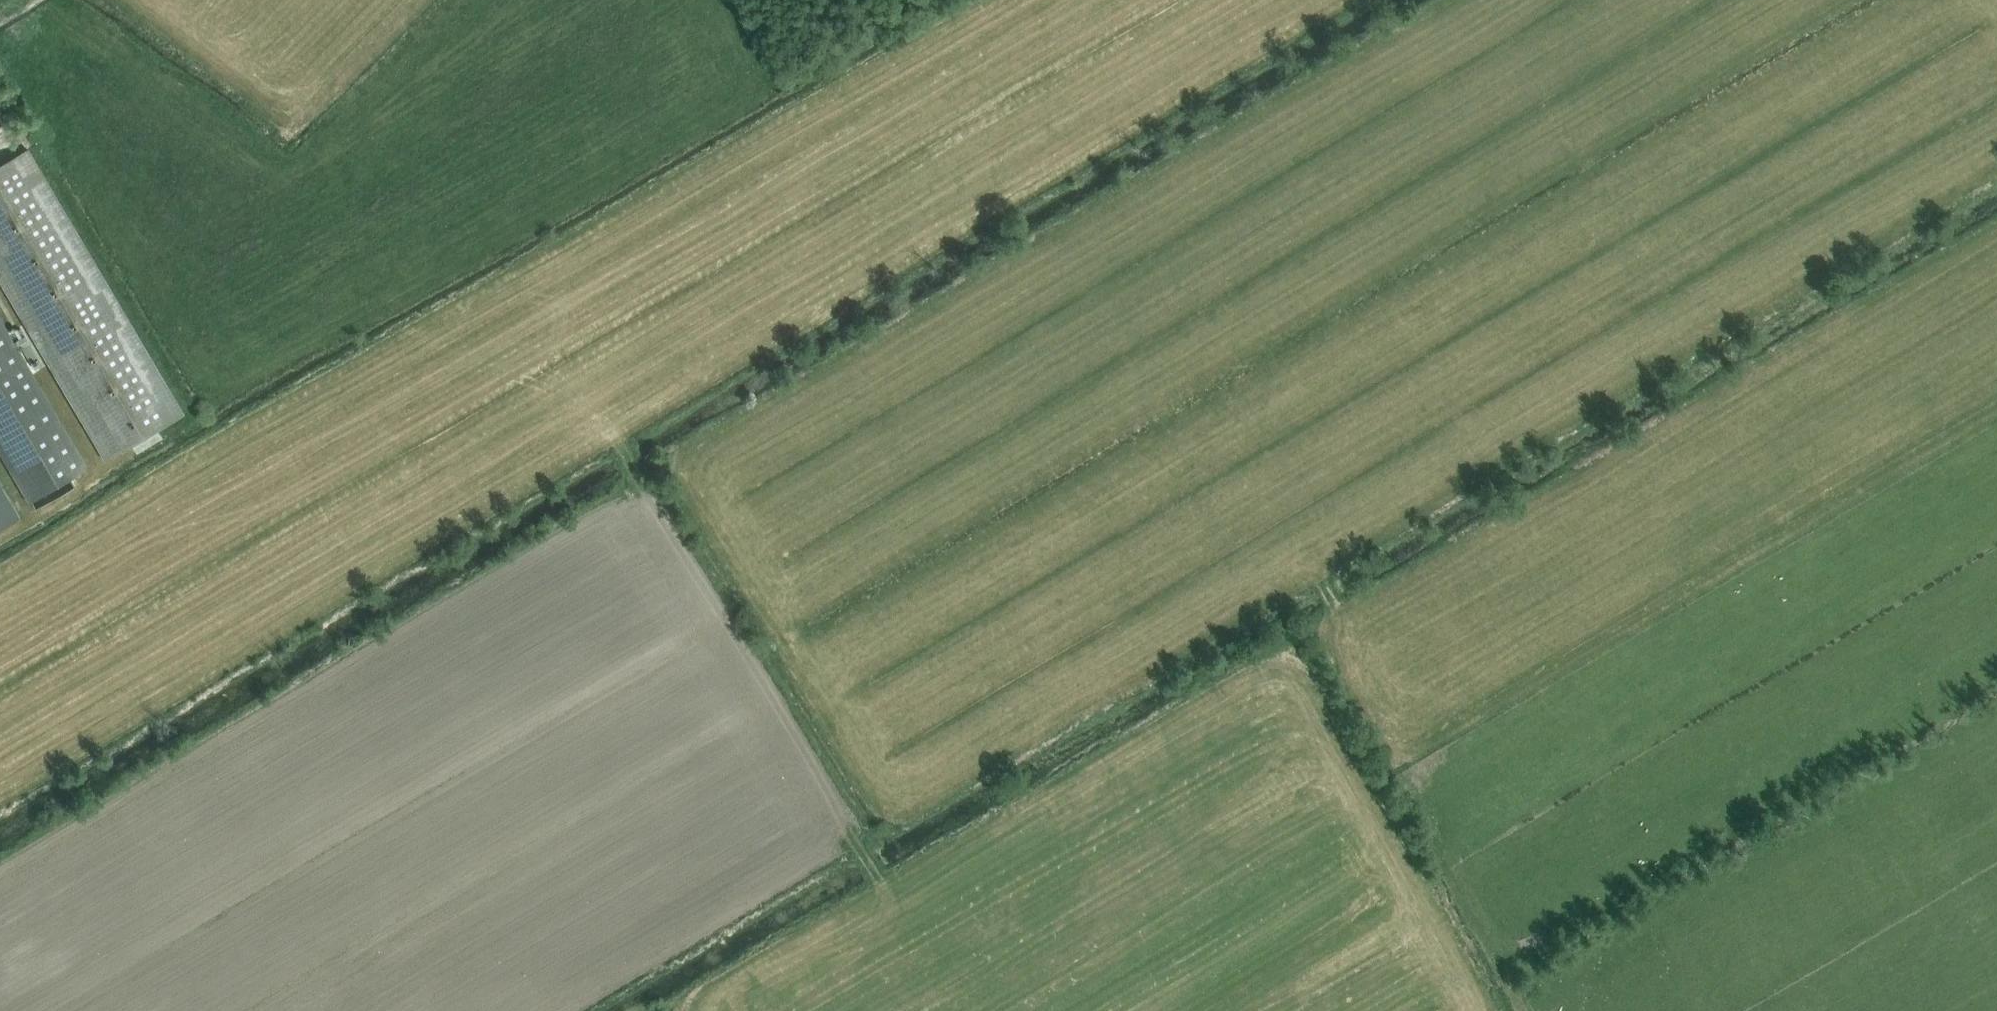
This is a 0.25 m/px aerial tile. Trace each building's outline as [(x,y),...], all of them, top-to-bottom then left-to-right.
[(105,463),(184,417),(29,151),(0,169),(0,281),(105,463)] [(30,503),(86,470),(0,321),(0,452),(30,503)] [(0,486),(0,528),(19,518),(0,486)] [(1350,671),(1339,649),(1331,653),(1342,675),(1350,671)] [(1548,935),(1524,937),(1525,946),(1548,944),(1548,935)]
